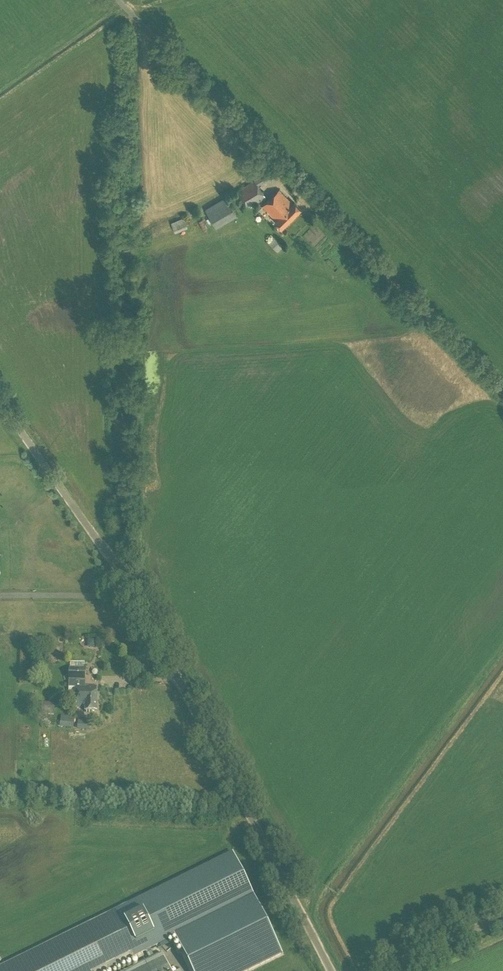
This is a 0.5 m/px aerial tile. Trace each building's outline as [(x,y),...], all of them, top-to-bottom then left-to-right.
[(246,209),(266,197),(259,186),(271,179),(265,168),(252,176),(255,180),(236,192),(246,209)] [(281,228),(301,209),(295,203),(293,204),(279,190),(263,206),(277,220),(275,222),(281,228)] [(206,209),(216,228),(237,216),(226,198),(206,209)] [(175,233),(188,228),(184,218),(171,223),(175,233)] [(277,253),(283,247),(274,237),(268,242),(277,253)] [(109,643),(105,636),(99,639),(103,648),(109,645),(109,643)] [(97,711),(97,686),(85,686),(85,669),(70,669),(69,687),(77,687),(77,707),(85,707),(85,711),(97,711)] [(44,713),(55,713),(55,703),(43,703),(44,713)] [(74,728),(75,717),(61,715),(60,727),(74,728)] [(89,730),(90,721),(78,720),(77,729),(89,730)] [(175,937),(192,970),(248,970),(283,954),(233,852),(0,965),(0,970),(106,970),(175,937)] [(162,953),(125,970),(171,970),(162,953)]
